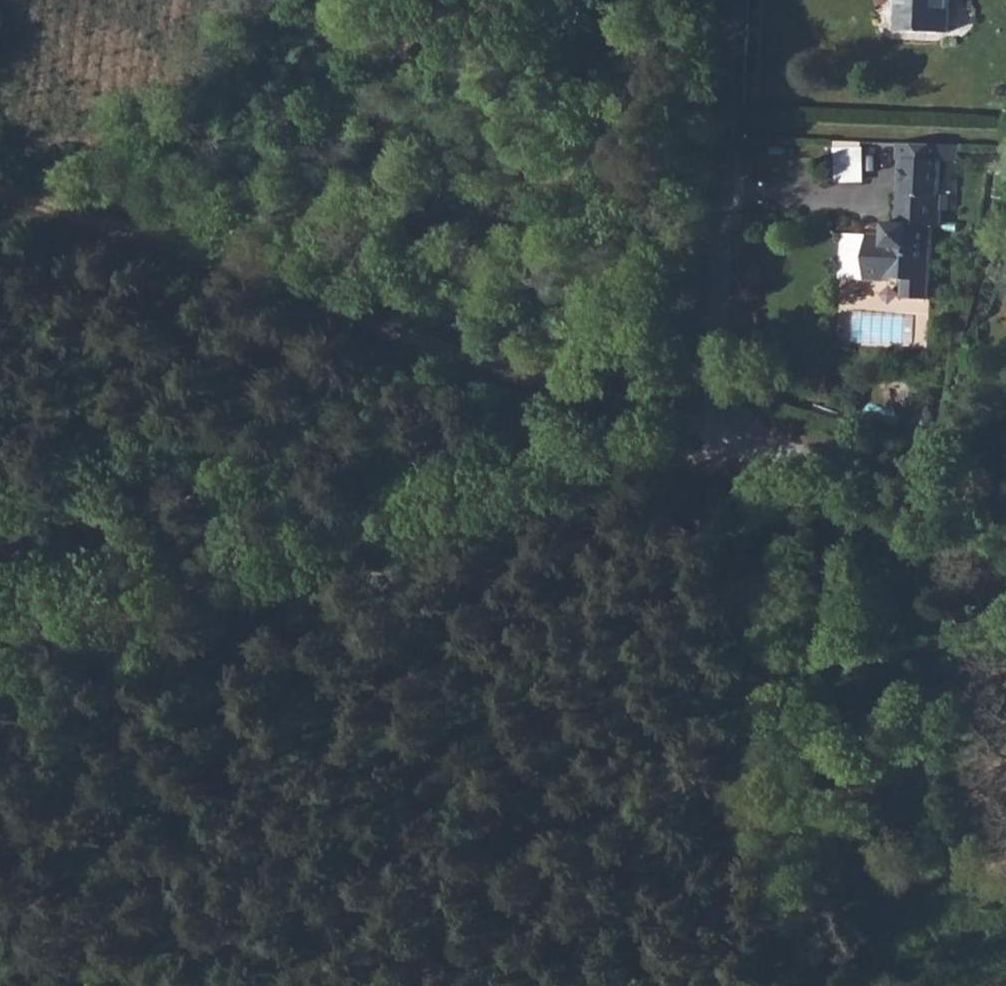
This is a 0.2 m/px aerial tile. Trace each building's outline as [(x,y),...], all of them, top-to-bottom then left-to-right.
[(900,32),(949,33),(951,0),(901,0),(900,32)] [(906,193),(899,193),(898,193),(897,224),(889,223),(889,234),(869,234),(869,280),(888,281),(888,279),(905,280),(904,299),(931,300),(933,226),(942,227),(943,210),(944,195),(941,195),(942,161),(959,162),(959,146),(898,143),(898,160),(900,160),(900,168),(906,168),(906,193)] [(863,148),(837,148),(837,181),(864,181),(863,148)] [(990,155),(990,170),(1005,170),(1005,156),(990,155)]
